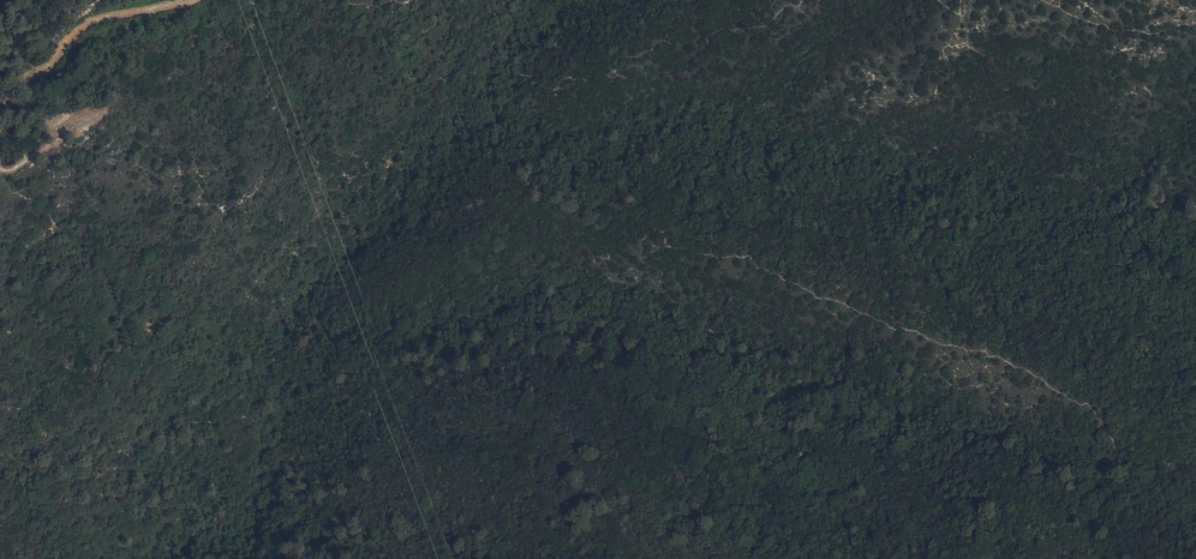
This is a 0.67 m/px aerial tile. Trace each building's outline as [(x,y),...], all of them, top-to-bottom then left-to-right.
[(395,3),(389,7),(393,15),(400,11),(395,3)]
